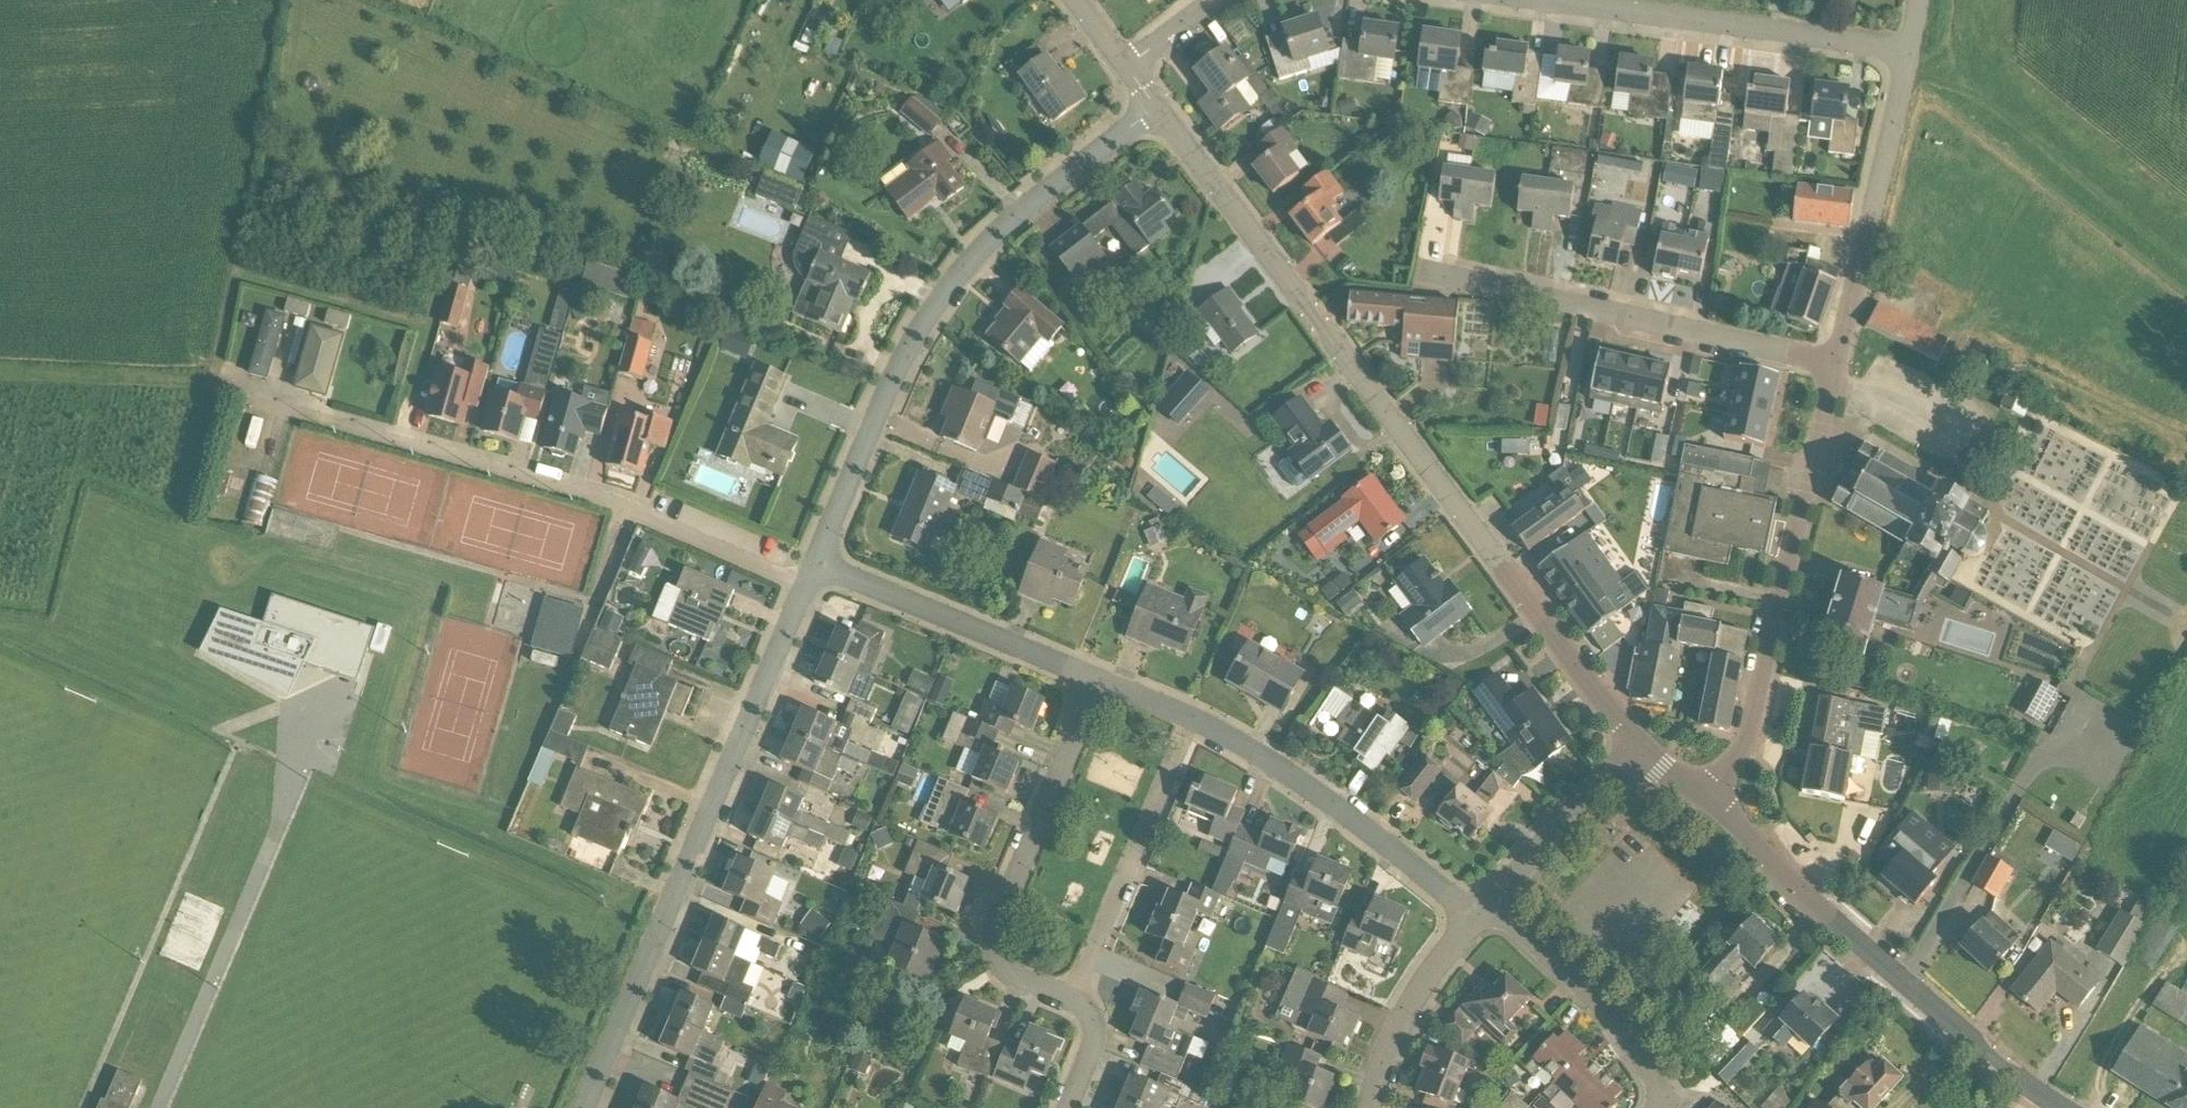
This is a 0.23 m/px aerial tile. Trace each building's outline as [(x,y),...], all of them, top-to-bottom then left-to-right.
[(1329,53),(1324,39),(1317,18),(1284,29),(1291,48),(1275,53),(1274,50),(1271,51),(1279,79),(1302,72),(1299,63),(1329,53)] [(1395,62),(1396,51),(1399,29),(1365,24),(1362,51),(1343,48),(1339,78),(1373,83),(1376,59),(1395,62)] [(1469,105),(1469,101),(1474,70),(1472,70),(1471,80),(1456,78),(1462,38),(1425,33),(1420,71),(1442,74),(1439,101),(1469,105)] [(838,58),(844,43),(832,38),(825,53),(838,58)] [(1535,106),(1541,63),(1528,60),(1530,47),(1498,43),(1497,53),(1491,52),(1491,55),(1486,54),(1484,72),(1485,72),(1483,89),(1513,93),(1512,103),(1524,105),(1535,106)] [(1249,80),(1240,68),(1226,50),(1196,72),(1214,96),(1202,105),(1221,130),(1261,100),(1269,110),(1277,104),(1278,103),(1257,75),(1249,80)] [(1603,109),(1604,95),(1607,73),(1589,70),(1591,55),(1561,51),(1556,85),(1570,87),(1568,104),(1603,109)] [(1055,123),(1087,99),(1073,81),(1067,85),(1063,78),(1048,57),(1021,76),(1035,96),(1038,93),(1057,119),(1054,122),(1055,123)] [(1667,122),(1674,77),(1673,77),(1671,91),(1651,88),(1654,64),(1622,60),(1617,95),(1632,97),(1630,117),(1667,122)] [(1689,69),(1686,90),(1682,120),(1716,124),(1710,168),(1727,170),(1737,97),(1721,95),(1724,73),(1689,69)] [(1791,83),(1773,80),(1774,76),(1751,73),(1744,131),(1770,134),(1767,152),(1777,153),(1774,177),(1791,179),(1797,127),(1785,125),(1791,83)] [(1829,154),(1833,154),(1855,157),(1859,121),(1858,121),(1857,130),(1845,128),(1850,91),(1817,86),(1815,102),(1803,101),(1801,119),(1799,118),(1799,121),(1814,123),(1814,120),(1833,122),(1829,154)] [(943,123),(912,97),(900,111),(930,138),(943,123)] [(1354,113),(1349,100),(1338,104),(1338,105),(1336,106),(1335,117),(1343,117),(1354,113)] [(1288,119),(1277,104),(1269,110),(1275,118),(1275,119),(1280,125),(1288,119)] [(1522,114),(1531,115),(1533,116),(1535,106),(1524,105),(1522,114)] [(1454,111),(1443,123),(1452,131),(1463,128),(1462,118),(1454,111)] [(1485,137),(1492,122),(1472,112),(1465,127),(1485,137)] [(1274,194),(1301,173),(1288,155),(1295,149),(1281,130),(1258,147),(1259,148),(1262,145),(1271,157),(1255,169),(1274,194)] [(1622,138),(1604,131),(1599,145),(1617,152),(1622,138)] [(803,183),(816,153),(773,134),(760,165),(803,183)] [(1460,149),(1473,151),(1475,138),(1462,136),(1460,149)] [(965,188),(946,164),(953,159),(940,141),(907,166),(910,171),(886,188),(911,220),(931,206),(929,203),(939,195),(945,203),(965,188)] [(1589,175),(1590,150),(1554,149),(1553,173),(1589,175)] [(1664,183),(1683,187),(1687,169),(1668,165),(1664,183)] [(1464,220),(1471,170),(1444,166),(1439,201),(1456,204),(1454,219),(1464,220)] [(1313,246),(1344,222),(1340,218),(1329,204),(1345,192),(1329,170),(1304,189),(1313,202),(1292,218),(1313,246)] [(1492,209),(1497,173),(1471,170),(1464,220),(1473,222),(1475,206),(1492,209)] [(1703,170),(1700,192),(1723,195),(1726,173),(1703,170)] [(793,183),(774,175),(773,176),(766,173),(756,195),(794,211),(804,188),(793,183)] [(1542,231),(1549,182),(1523,178),(1518,212),(1534,214),(1532,230),(1542,231)] [(1549,182),(1542,231),(1552,232),(1554,217),(1571,220),(1576,185),(1549,182)] [(1851,230),(1858,195),(1799,184),(1792,219),(1851,230)] [(1168,233),(1162,224),(1174,215),(1156,192),(1148,199),(1137,185),(1094,218),(1051,250),(1079,285),(1110,261),(1093,240),(1112,225),(1137,257),(1168,233)] [(1598,226),(1595,240),(1590,261),(1617,267),(1623,240),(1633,242),(1632,247),(1634,247),(1642,211),(1611,203),(1610,207),(1595,204),(1590,224),(1598,226)] [(1357,211),(1347,219),(1357,232),(1367,224),(1357,211)] [(872,277),(841,264),(853,235),(810,216),(797,248),(795,262),(797,271),(800,276),(808,281),(794,315),(840,334),(849,313),(845,311),(850,298),(861,303),(872,277)] [(1701,277),(1706,256),(1713,225),(1700,222),(1697,235),(1689,233),(1687,239),(1685,238),(1684,242),(1685,242),(1678,272),(1679,272),(1701,277)] [(1685,238),(1675,236),(1677,226),(1665,223),(1653,275),(1677,281),(1679,272),(1678,272),(1685,242),(1684,242),(1685,238)] [(1841,270),(1805,257),(1811,230),(1790,226),(1783,264),(1806,270),(1798,292),(1781,287),(1772,315),(1820,331),(1841,270)] [(630,300),(634,286),(640,269),(591,254),(581,285),(630,300)] [(1734,267),(1736,258),(1722,255),(1719,270),(1727,272),(1734,267)] [(450,284),(440,322),(458,327),(468,289),(450,284)] [(565,287),(553,329),(564,332),(569,314),(576,290),(565,287)] [(1232,355),(1241,348),(1258,335),(1240,310),(1238,311),(1235,306),(1239,302),(1230,290),(1197,314),(1205,325),(1202,329),(1215,347),(1222,342),(1232,355)] [(1059,327),(1037,307),(1020,293),(1009,307),(1012,310),(990,336),(989,335),(988,336),(1004,349),(1021,365),(1024,362),(1032,370),(1052,348),(1045,342),(1059,327)] [(1458,304),(1409,300),(1351,295),(1348,324),(1404,329),(1402,359),(1454,363),(1458,304)] [(289,299),(285,312),(308,318),(312,305),(289,299)] [(1879,305),(1868,327),(1867,327),(1938,363),(1950,340),(1879,305)] [(325,323),(348,330),(352,316),(329,310),(325,323)] [(282,385),(299,322),(264,312),(246,375),(282,385)] [(634,332),(651,339),(656,325),(639,319),(634,332)] [(721,349),(748,361),(758,339),(729,327),(721,349)] [(293,390),(325,400),(343,338),(310,329),(293,390)] [(526,385),(546,391),(548,384),(559,345),(562,334),(542,329),(539,339),(528,378),(526,385)] [(643,381),(653,343),(629,336),(619,374),(643,381)] [(1192,361),(1202,353),(1196,344),(1186,352),(1192,361)] [(1612,398),(1620,360),(1596,354),(1588,393),(1612,398)] [(479,407),(485,386),(491,366),(464,358),(460,371),(442,366),(428,416),(462,426),(468,404),(479,407)] [(1635,404),(1644,365),(1620,360),(1612,398),(1635,404)] [(787,379),(767,371),(754,365),(715,458),(748,471),(751,465),(782,478),(798,440),(767,427),(787,379)] [(1659,409),(1668,370),(1644,365),(1635,404),(1659,409)] [(1775,401),(1780,378),(1742,369),(1737,393),(1775,401)] [(1702,371),(1700,382),(1709,384),(1711,373),(1702,371)] [(1187,372),(1169,393),(1191,412),(1209,392),(1187,372)] [(539,422),(548,391),(546,391),(526,385),(522,384),(522,386),(500,380),(496,392),(495,392),(485,432),(518,442),(525,418),(539,422)] [(1021,400),(997,390),(977,382),(971,397),(955,390),(949,405),(957,408),(944,438),(977,452),(992,415),(1024,428),(1032,409),(1019,404),(1021,400)] [(1770,425),(1775,401),(1737,393),(1736,393),(1731,416),(1770,425)] [(563,458),(568,456),(575,457),(580,440),(583,441),(586,431),(602,436),(609,410),(559,396),(544,449),(551,451),(553,456),(563,458)] [(1697,396),(1694,408),(1703,409),(1705,398),(1697,396)] [(2001,409),(2023,419),(2029,406),(2007,396),(2001,409)] [(1335,430),(1331,425),(1324,429),(1302,399),(1273,421),(1294,450),(1282,460),(1281,470),(1293,486),(1299,487),(1308,480),(1309,482),(1350,451),(1346,445),(1348,443),(1337,429),(1335,430)] [(1566,431),(1571,407),(1559,405),(1555,429),(1566,431)] [(296,425),(231,408),(203,521),(266,538),(296,425)] [(607,466),(643,477),(651,446),(661,449),(667,450),(673,422),(634,412),(633,417),(621,413),(607,466)] [(1765,448),(1770,425),(1731,416),(1726,440),(1765,448)] [(1683,458),(1686,446),(1675,444),(1672,456),(1683,458)] [(1982,533),(1981,532),(1982,529),(1990,514),(1970,503),(1944,488),(1946,486),(1942,483),(1940,486),(1866,445),(1859,467),(1855,468),(1847,483),(1845,482),(1833,504),(1907,546),(1905,549),(1909,552),(1910,549),(1928,560),(1924,571),(1949,584),(1950,585),(1963,562),(1965,563),(1967,558),(1966,558),(1967,556),(1970,557),(1973,558),(1975,557),(1978,557),(1980,556),(1982,554),(1984,553),(1985,551),(1986,548),(1987,546),(1987,543),(1987,541),(1986,539),(1985,536),(1984,534),(1982,533)] [(1733,548),(1747,552),(1761,555),(1767,556),(1778,501),(1767,498),(1765,498),(1755,496),(1758,481),(1751,480),(1755,462),(1765,464),(1765,463),(1686,446),(1683,458),(1664,553),(1664,554),(1672,555),(1672,556),(1690,560),(1690,559),(1707,562),(1729,567),(1733,548)] [(1590,458),(1599,459),(1602,449),(1593,447),(1590,458)] [(1602,449),(1599,459),(1608,461),(1610,450),(1602,449)] [(1027,494),(1041,500),(1056,463),(1028,451),(1012,489),(1027,495),(1027,494)] [(1664,466),(1666,455),(1653,452),(1650,463),(1664,466)] [(1581,489),(1593,481),(1582,466),(1570,474),(1581,489)] [(1027,495),(1012,489),(964,469),(956,489),(956,488),(954,492),(983,504),(981,509),(1014,523),(1018,513),(1019,513),(1027,495)] [(956,488),(942,482),(921,474),(895,537),(930,551),(936,535),(943,537),(948,524),(942,522),(954,492),(956,488)] [(1376,543),(1386,535),(1404,522),(1389,502),(1387,504),(1381,495),(1383,494),(1372,479),(1297,535),(1317,561),(1347,538),(1344,534),(1360,522),(1376,543)] [(1529,552),(1583,512),(1567,490),(1513,530),(1529,552)] [(1045,501),(1041,500),(1027,494),(1027,495),(1019,513),(1037,520),(1045,501)] [(1180,507),(1171,499),(1162,509),(1171,518),(1180,507)] [(1146,532),(1152,548),(1168,541),(1164,533),(1162,526),(1152,530),(1146,532)] [(1610,620),(1649,592),(1636,575),(1625,583),(1588,533),(1539,568),(1589,635),(1590,634),(1604,653),(1624,639),(1610,620)] [(1074,606),(1090,565),(1068,557),(1070,551),(1043,540),(1021,594),(1051,606),(1055,598),(1074,606)] [(648,565),(635,559),(629,572),(642,577),(648,565)] [(1421,648),(1453,624),(1471,611),(1450,583),(1442,588),(1436,580),(1441,577),(1439,573),(1436,575),(1424,560),(1394,584),(1411,606),(1397,616),(1421,648)] [(727,611),(735,591),(687,571),(679,589),(683,591),(670,624),(669,626),(709,642),(709,641),(708,641),(722,609),(727,611)] [(1946,589),(1949,584),(1924,571),(1914,601),(1842,579),(1826,629),(1828,630),(1824,643),(1864,655),(1868,642),(1870,642),(1876,621),(1913,633),(1922,603),(1935,582),(1946,589)] [(1334,582),(1332,584),(1332,583),(1322,591),(1330,602),(1353,584),(1344,573),(1334,582)] [(1186,654),(1210,595),(1192,588),(1188,599),(1151,583),(1128,638),(1149,647),(1152,640),(1186,654)] [(337,676),(358,683),(368,653),(368,652),(376,629),(273,595),(265,620),(264,624),(222,611),(211,633),(212,633),(206,646),(284,680),(293,662),(306,666),(333,675),(337,676)] [(1347,617),(1358,609),(1348,596),(1337,604),(1347,617)] [(571,659),(585,611),(547,600),(533,648),(571,659)] [(1748,634),(1722,629),(1712,627),(1715,610),(1675,602),(1673,614),(1655,611),(1650,637),(1645,636),(1643,647),(1679,654),(1680,646),(1716,654),(1702,726),(1729,732),(1748,634)] [(623,623),(606,615),(600,629),(618,636),(623,623)] [(881,646),(886,634),(862,623),(856,636),(840,628),(828,656),(860,671),(873,643),(881,646)] [(582,659),(602,668),(609,671),(623,639),(596,627),(582,659)] [(1282,713),(1305,672),(1251,642),(1228,682),(1248,693),(1249,691),(1259,697),(1258,699),(1282,713)] [(693,691),(673,682),(666,679),(674,661),(637,644),(629,664),(636,667),(609,732),(628,740),(627,741),(637,745),(637,744),(646,747),(655,726),(659,717),(658,717),(661,709),(683,718),(695,689),(694,689),(693,691)] [(1680,654),(1679,654),(1643,647),(1642,651),(1635,649),(1627,691),(1634,693),(1633,700),(1669,707),(1680,654)] [(848,698),(860,671),(828,656),(815,684),(848,698)] [(929,677),(919,672),(911,688),(922,693),(923,690),(929,677)] [(1518,703),(1506,687),(1495,672),(1472,689),(1514,746),(1497,759),(1512,771),(1513,770),(1520,777),(1536,765),(1538,767),(1570,743),(1533,692),(1518,703)] [(1461,684),(1448,677),(1442,686),(1455,694),(1461,684)] [(2038,679),(2024,712),(2043,720),(2057,687),(2038,679)] [(1374,774),(1398,738),(1412,747),(1421,734),(1385,709),(1379,718),(1336,688),(1315,719),(1315,721),(1323,711),(1339,722),(1337,725),(1345,731),(1337,742),(1361,758),(1358,762),(1374,774)] [(979,724),(999,732),(1010,737),(1010,735),(1006,734),(1010,723),(1033,732),(1045,703),(1013,690),(1005,710),(988,703),(979,723),(979,724)] [(948,697),(935,691),(930,701),(943,707),(948,697)] [(1887,711),(1844,702),(1822,698),(1812,749),(1853,757),(1860,758),(1865,732),(1882,735),(1887,711)] [(847,711),(872,722),(877,710),(852,699),(847,711)] [(569,738),(577,717),(559,709),(551,731),(569,738)] [(858,763),(866,767),(872,753),(849,743),(854,731),(825,718),(804,710),(793,735),(858,763)] [(986,757),(976,781),(1007,794),(1020,763),(1011,759),(1012,754),(1011,754),(1009,759),(1003,756),(1005,751),(993,746),(999,732),(979,724),(979,723),(953,713),(942,739),(986,757)] [(1944,721),(1920,714),(1914,735),(1936,742),(1939,731),(1941,732),(1944,721)] [(589,747),(572,740),(569,738),(551,731),(543,748),(565,757),(579,763),(582,765),(589,747)] [(853,774),(858,763),(793,735),(782,761),(803,770),(798,781),(828,794),(839,768),(853,774)] [(1853,757),(1812,749),(1811,749),(1811,750),(1812,750),(1804,792),(1803,792),(1803,794),(1845,801),(1845,800),(1844,800),(1848,781),(1853,757)] [(1417,802),(1430,785),(1442,770),(1425,756),(1399,789),(1417,802)] [(900,764),(885,758),(880,770),(880,772),(894,778),(895,776),(900,764)] [(1930,763),(1927,792),(1953,795),(1956,766),(1930,763)] [(895,782),(912,788),(919,771),(901,764),(895,782)] [(648,799),(628,790),(576,769),(561,806),(581,815),(572,835),(592,844),(595,838),(620,851),(618,855),(619,856),(628,835),(629,835),(632,828),(628,826),(632,815),(640,819),(641,820),(650,798),(649,798),(648,799)] [(1520,777),(1513,770),(1512,771),(1504,782),(1494,774),(1476,797),(1463,787),(1439,817),(1470,841),(1492,815),(1498,820),(1518,795),(1513,791),(1522,779),(1520,777)] [(530,782),(540,787),(544,775),(534,771),(530,782)] [(970,792),(950,783),(938,778),(920,823),(984,850),(997,818),(959,802),(964,790),(970,793),(970,792)] [(1232,846),(1240,827),(1246,813),(1232,808),(1238,793),(1206,779),(1201,791),(1194,788),(1187,807),(1217,819),(1210,837),(1232,846)] [(805,799),(792,794),(772,785),(761,811),(825,838),(845,847),(847,844),(853,847),(857,838),(850,836),(851,834),(800,812),(805,799)] [(851,825),(867,831),(872,817),(857,810),(851,825)] [(820,851),(825,838),(761,811),(750,837),(784,851),(789,838),(820,851)] [(2078,814),(2071,825),(2079,830),(2086,819),(2078,814)] [(1288,868),(1293,854),(1302,834),(1272,822),(1265,840),(1253,835),(1254,833),(1240,827),(1232,846),(1228,855),(1266,871),(1270,861),(1288,868)] [(1944,862),(1928,848),(1902,826),(1877,854),(1892,867),(1882,878),(1916,906),(1937,881),(1932,876),(1944,862)] [(877,846),(893,839),(888,828),(873,835),(877,846)] [(2083,845),(2056,831),(2048,847),(2075,861),(2083,845)] [(570,845),(550,837),(546,848),(565,856),(570,845)] [(909,838),(905,846),(912,849),(916,842),(909,838)] [(1199,851),(1219,858),(1223,848),(1203,840),(1199,851)] [(917,878),(904,907),(918,913),(923,901),(957,915),(965,897),(963,896),(969,882),(944,872),(950,857),(953,858),(953,856),(919,841),(906,873),(917,878)] [(840,865),(854,869),(859,852),(845,848),(840,865)] [(1971,884),(1975,887),(1997,900),(2016,872),(1989,854),(1971,884)] [(775,875),(760,869),(740,860),(726,893),(748,902),(743,915),(773,928),(784,902),(767,895),(775,875)] [(1296,874),(1284,905),(1331,925),(1344,895),(1352,874),(1319,861),(1309,886),(1295,881),(1298,875),(1296,874)] [(2178,883),(2136,957),(2156,968),(2186,914),(2186,888),(2178,883)] [(1223,899),(1194,886),(1187,901),(1170,894),(1163,911),(1159,909),(1148,935),(1165,942),(1156,963),(1186,977),(1197,954),(1179,946),(1193,914),(1194,912),(1213,920),(1223,899)] [(918,913),(904,907),(886,899),(870,937),(903,951),(896,970),(928,983),(945,944),(914,931),(921,914),(918,913)] [(2098,950),(2125,966),(2157,911),(2138,900),(2128,917),(2120,912),(2098,950)] [(1392,948),(1406,913),(1376,901),(1366,925),(1354,920),(1343,947),(1371,959),(1378,942),(1392,948)] [(2021,939),(2004,923),(1992,913),(1983,923),(1983,922),(1960,947),(1989,973),(2021,939)] [(832,924),(819,914),(807,930),(820,940),(832,924)] [(1754,970),(1766,958),(1781,942),(1754,917),(1688,989),(1707,1007),(1717,997),(1721,1001),(1736,985),(1727,976),(1742,960),(1754,970)] [(782,946),(736,926),(716,918),(708,935),(711,936),(707,945),(751,964),(757,951),(776,960),(782,946)] [(1285,955),(1296,929),(1277,921),(1266,948),(1285,955)] [(2079,1009),(2101,981),(2052,942),(2012,992),(2038,1013),(2056,990),(2079,1009)] [(726,997),(726,998),(746,1007),(754,988),(743,984),(751,964),(707,945),(703,954),(701,953),(694,970),(705,975),(701,987),(726,997)] [(1346,996),(1326,987),(1314,982),(1316,977),(1298,969),(1276,1019),(1343,1048),(1348,1036),(1352,1038),(1360,1021),(1330,1008),(1337,993),(1346,997),(1346,996)] [(1521,1032),(1510,1022),(1531,1000),(1507,977),(1495,990),(1486,982),(1444,1027),(1452,1036),(1464,1046),(1483,1025),(1507,1048),(1521,1032)] [(2181,991),(2167,982),(2152,1007),(2186,1029),(2186,982),(2181,991)] [(808,988),(795,983),(788,999),(801,1004),(808,988)] [(1215,997),(1207,993),(1187,985),(1178,1007),(1142,991),(1132,1014),(1140,1017),(1141,1017),(1169,1029),(1169,1028),(1164,1026),(1169,1015),(1186,1022),(1190,1011),(1206,1018),(1215,997)] [(675,1021),(705,1032),(715,1008),(704,1003),(683,994),(676,1011),(679,1012),(675,1021)] [(1811,1050),(1823,1037),(1838,1020),(1823,1007),(1820,1010),(1805,996),(1790,1013),(1787,1010),(1778,1020),(1766,1033),(1783,1048),(1794,1035),(1811,1050)] [(741,1019),(746,1007),(726,998),(721,1010),(741,1019)] [(1764,1014),(1753,1004),(1751,1001),(1728,1024),(1715,1012),(1688,1042),(1715,1067),(1735,1047),(1743,1039),(1742,1037),(1764,1014)] [(988,1039),(997,1018),(998,1015),(967,1002),(959,1022),(949,1047),(964,1053),(959,1067),(990,1079),(1003,1045),(988,1039)] [(1195,1038),(1169,1028),(1169,1029),(1141,1017),(1140,1017),(1132,1039),(1149,1046),(1141,1066),(1177,1081),(1195,1038)] [(691,1073),(691,1074),(715,1084),(720,1073),(721,1070),(706,1064),(717,1038),(705,1032),(675,1021),(671,1030),(669,1029),(661,1046),(691,1059),(686,1071),(691,1073)] [(2142,1026),(2113,1073),(2168,1107),(2167,1107),(2168,1107),(2186,1107),(2186,1053),(2142,1026)] [(1047,1078),(1047,1077),(1060,1045),(1045,1039),(1047,1035),(1032,1029),(1022,1054),(1010,1049),(1012,1044),(1011,1044),(996,1078),(1024,1090),(1032,1072),(1047,1078)] [(1544,1095),(1548,1098),(1582,1062),(1579,1058),(1586,1051),(1566,1033),(1558,1042),(1554,1038),(1540,1052),(1523,1069),(1532,1078),(1542,1068),(1556,1082),(1544,1095)] [(1464,1046),(1452,1036),(1444,1055),(1430,1050),(1422,1069),(1426,1070),(1418,1092),(1451,1105),(1468,1062),(1478,1071),(1484,1065),(1464,1046)] [(1727,1086),(1750,1061),(1758,1053),(1743,1039),(1735,1047),(1715,1067),(1711,1071),(1727,1086)] [(1300,1050),(1286,1045),(1277,1071),(1294,1077),(1286,1100),(1311,1107),(1324,1107),(1334,1079),(1316,1073),(1321,1057),(1300,1050)] [(872,1057),(857,1051),(850,1071),(865,1077),(872,1057)] [(754,1073),(766,1078),(772,1064),(760,1059),(754,1073)] [(1885,1097),(1900,1081),(1885,1067),(1882,1070),(1872,1060),(1829,1106),(1832,1107),(1874,1107),(1885,1097)] [(1607,1079),(1592,1064),(1589,1068),(1582,1062),(1548,1098),(1551,1101),(1559,1092),(1576,1107),(1580,1107),(1607,1079)] [(1510,1088),(1521,1083),(1515,1069),(1504,1075),(1510,1088)] [(143,1082),(119,1072),(104,1107),(132,1107),(143,1082)] [(715,1084),(725,1088),(730,1077),(720,1073),(715,1084)] [(691,1074),(679,1103),(647,1089),(639,1107),(729,1107),(735,1092),(715,1084),(691,1074)] [(1186,1085),(1162,1075),(1157,1087),(1133,1077),(1122,1102),(1138,1107),(1176,1107),(1181,1097),(1201,1105),(1206,1093),(1186,1085)] [(1623,1093),(1607,1079),(1580,1107),(1617,1107),(1618,1106),(1614,1102),(1623,1093)] [(782,1103),(787,1091),(767,1083),(757,1107),(795,1107),(782,1103)] [(1501,1107),(1529,1107),(1513,1092),(1501,1107)] [(1791,1103),(1789,1101),(1786,1094),(1773,1107),(1787,1107),(1791,1103)] [(1543,1097),(1534,1107),(1536,1107),(1554,1107),(1543,1097)] [(1233,1098),(1232,1107),(1266,1107),(1266,1100),(1233,1098)]
